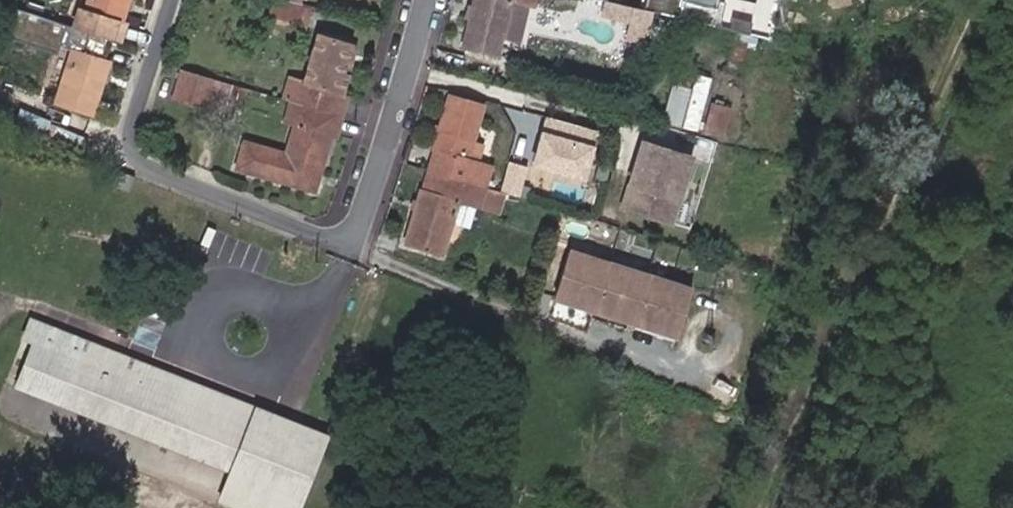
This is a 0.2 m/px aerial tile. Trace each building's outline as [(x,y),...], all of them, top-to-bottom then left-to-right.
[(111,41),(117,21),(121,22),(128,0),(91,0),(88,10),(83,9),(78,30),(111,41)] [(303,32),(309,10),(271,0),(266,22),(303,32)] [(463,47),(498,55),(511,0),(474,0),(463,47)] [(516,0),(511,0),(503,36),(521,40),(529,3),(516,0)] [(646,8),(768,33),(775,0),(648,0),(646,8)] [(642,40),(648,10),(605,1),(601,18),(628,24),(626,37),(642,40)] [(65,26),(49,21),(42,40),(75,51),(58,105),(91,116),(109,62),(105,60),(111,41),(78,30),(65,26)] [(117,21),(111,41),(120,44),(126,24),(121,22),(117,21)] [(286,81),(280,99),(287,101),(306,106),(339,116),(344,98),(339,96),(345,75),(340,74),(348,46),(319,38),(306,86),(286,81)] [(353,47),(348,46),(340,74),(345,75),(353,47)] [(212,79),(183,71),(175,98),(204,108),(212,79)] [(695,131),(709,79),(695,75),(691,90),(672,85),(662,122),(695,131)] [(234,122),(243,91),(230,88),(221,118),(234,122)] [(480,188),(486,167),(466,161),(484,98),(451,88),(433,150),(435,152),(429,173),(480,188)] [(306,106),(287,101),(281,123),(294,127),(295,123),(301,125),(306,106)] [(730,108),(711,103),(703,127),(722,133),(730,108)] [(334,135),(339,116),(306,106),(301,125),(295,123),(294,127),(287,154),(242,141),(235,166),(312,188),(329,133),(334,135)] [(597,128),(547,115),(533,163),(584,177),(597,128)] [(645,141),(632,183),(641,185),(634,208),(674,220),(693,155),(645,141)] [(480,188),(429,173),(424,190),(421,189),(406,244),(439,254),(448,225),(455,199),(475,205),(493,210),(498,193),(480,188)] [(641,185),(632,183),(626,206),(634,208),(641,185)] [(455,199),(448,225),(468,231),(475,205),(455,199)] [(569,259),(553,305),(570,311),(572,305),(596,313),(594,319),(609,325),(611,319),(636,327),(634,334),(650,340),(652,333),(677,341),(690,303),(569,259)] [(572,305),(570,311),(594,319),(596,313),(572,305)] [(611,319),(609,325),(634,334),(636,327),(611,319)] [(16,391),(233,468),(220,503),(234,507),(318,507),(345,432),(35,321),(28,341),(33,343),(16,391)] [(652,333),(650,340),(674,348),(677,341),(652,333)] [(0,467),(0,501),(3,502),(14,472),(0,467)]
